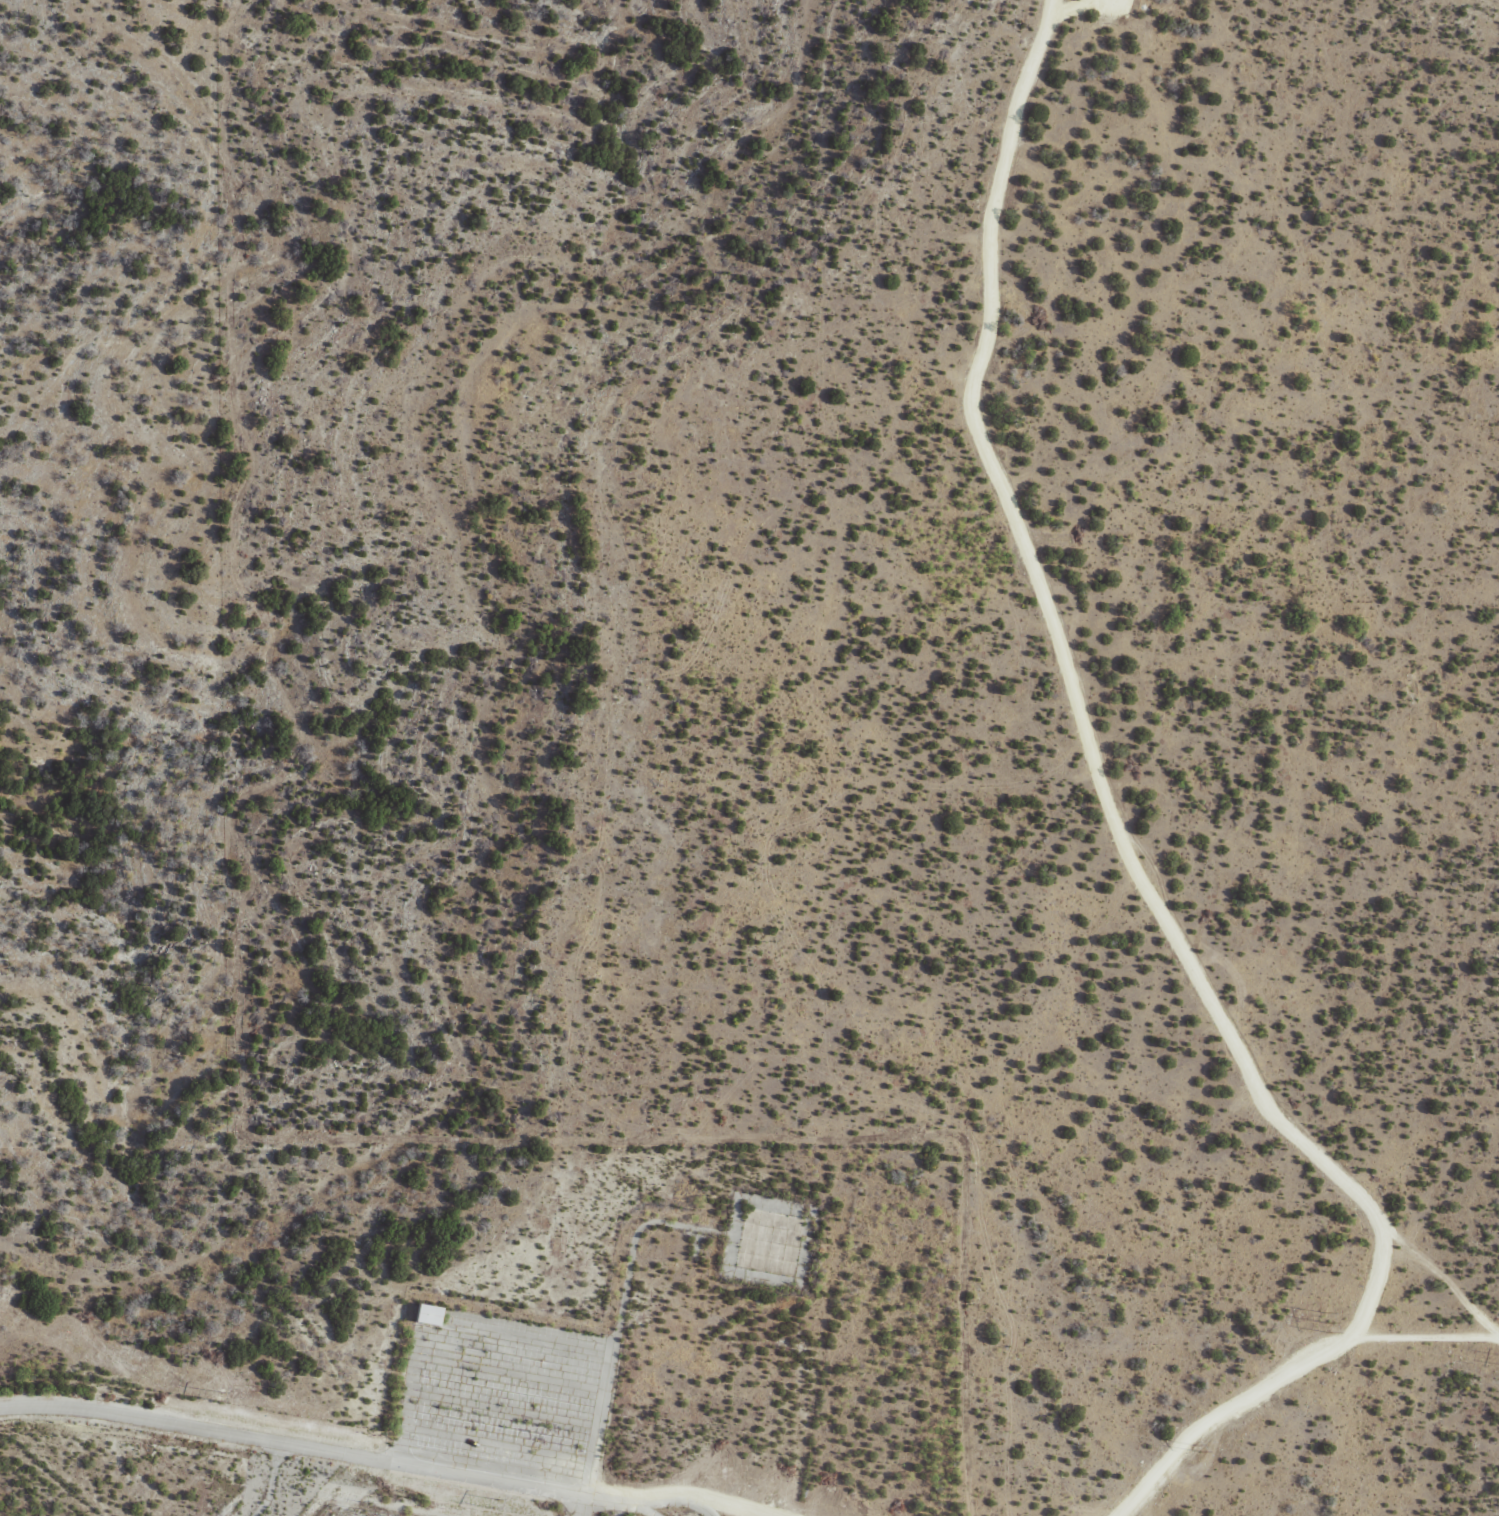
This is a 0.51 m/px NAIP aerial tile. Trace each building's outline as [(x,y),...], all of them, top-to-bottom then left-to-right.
[(434,1324),(436,1311),(415,1307),(413,1321),(434,1324)]
